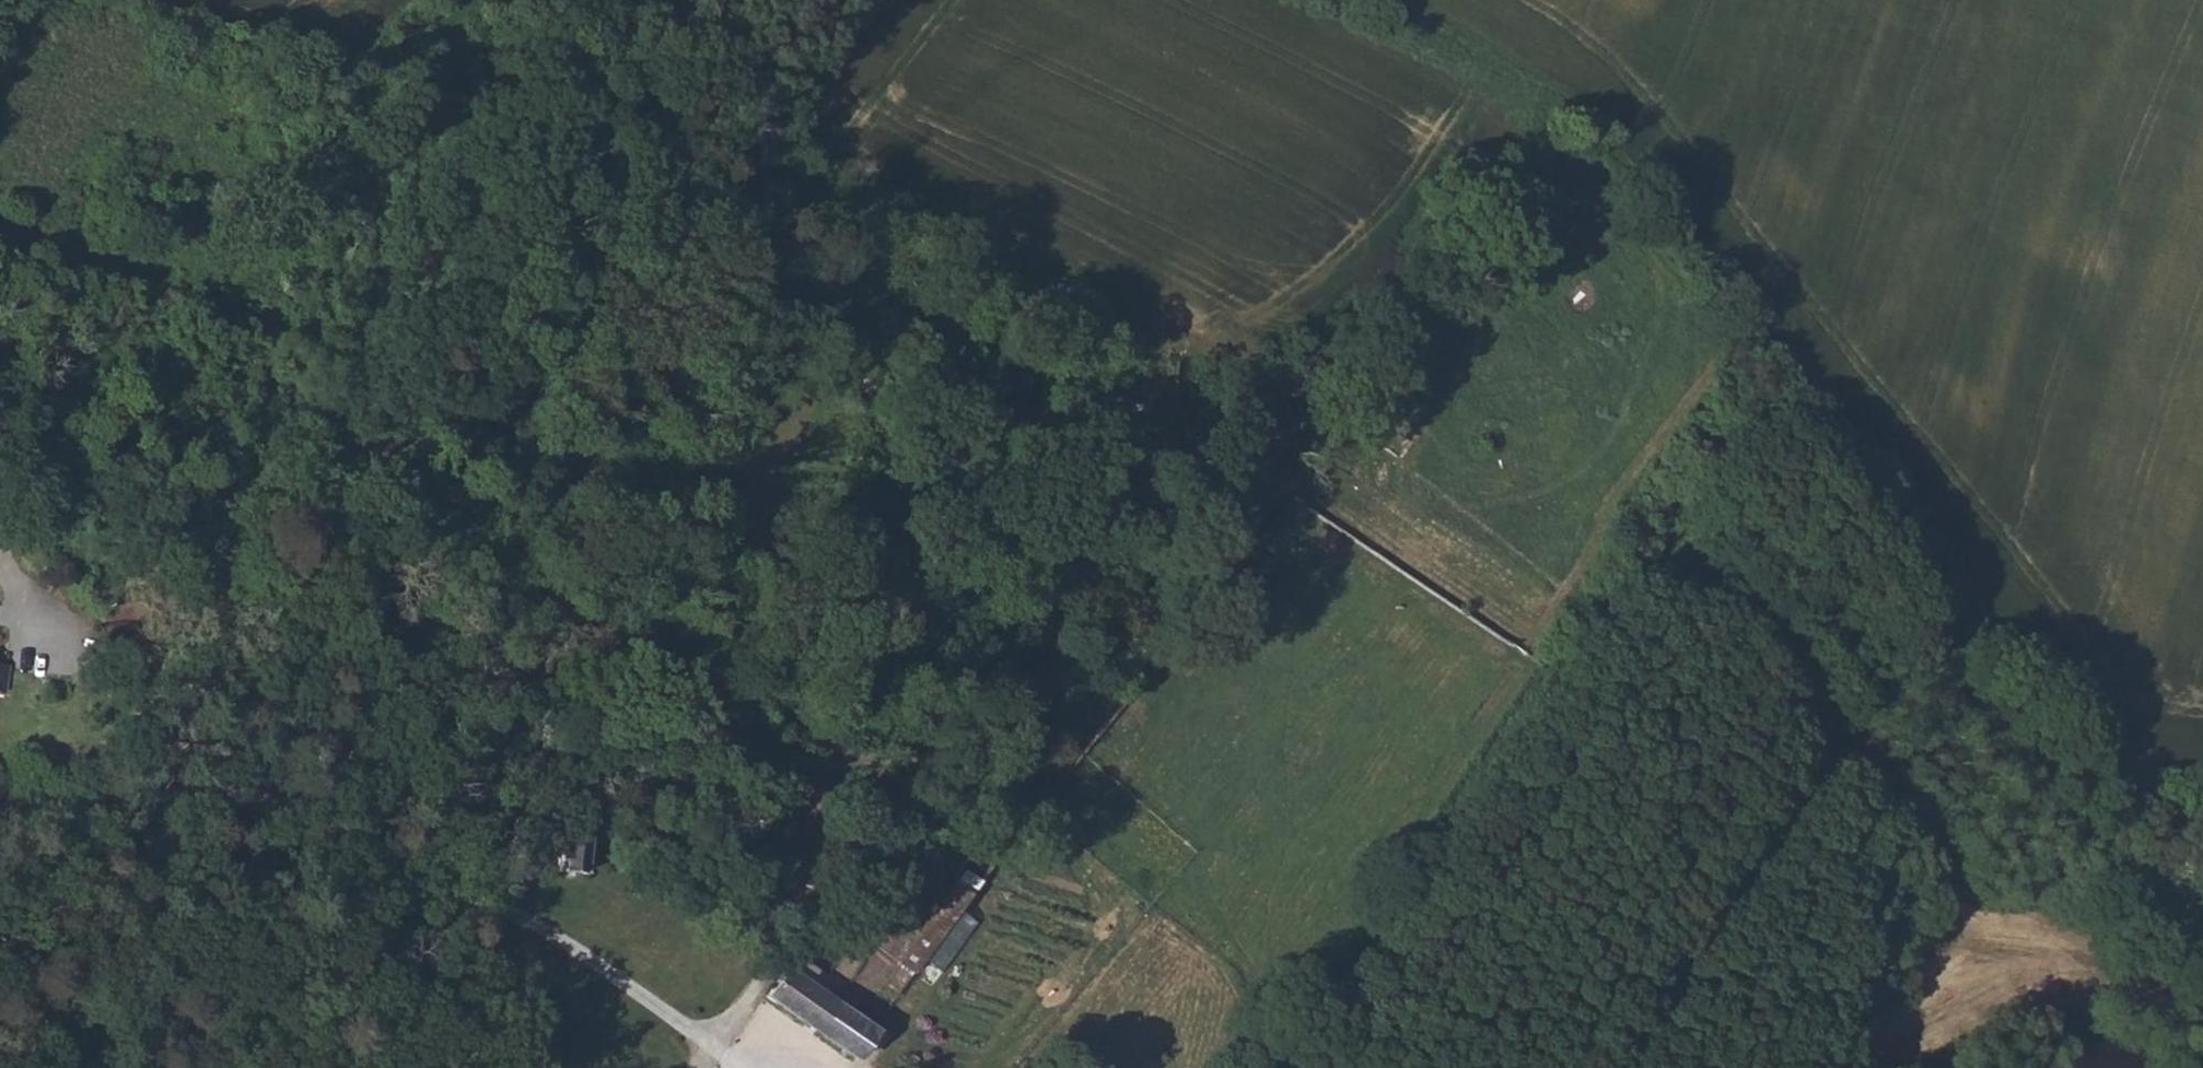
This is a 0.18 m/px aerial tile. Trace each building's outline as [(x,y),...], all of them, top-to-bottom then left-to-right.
[(5,689),(8,662),(0,661),(0,688),(5,689)] [(576,835),(556,833),(552,868),(572,870),(576,835)] [(904,948),(889,970),(906,983),(979,881),(961,868),(904,948)] [(774,968),(756,993),(854,1062),(862,1051),(856,1046),(865,1033),(774,968)]
